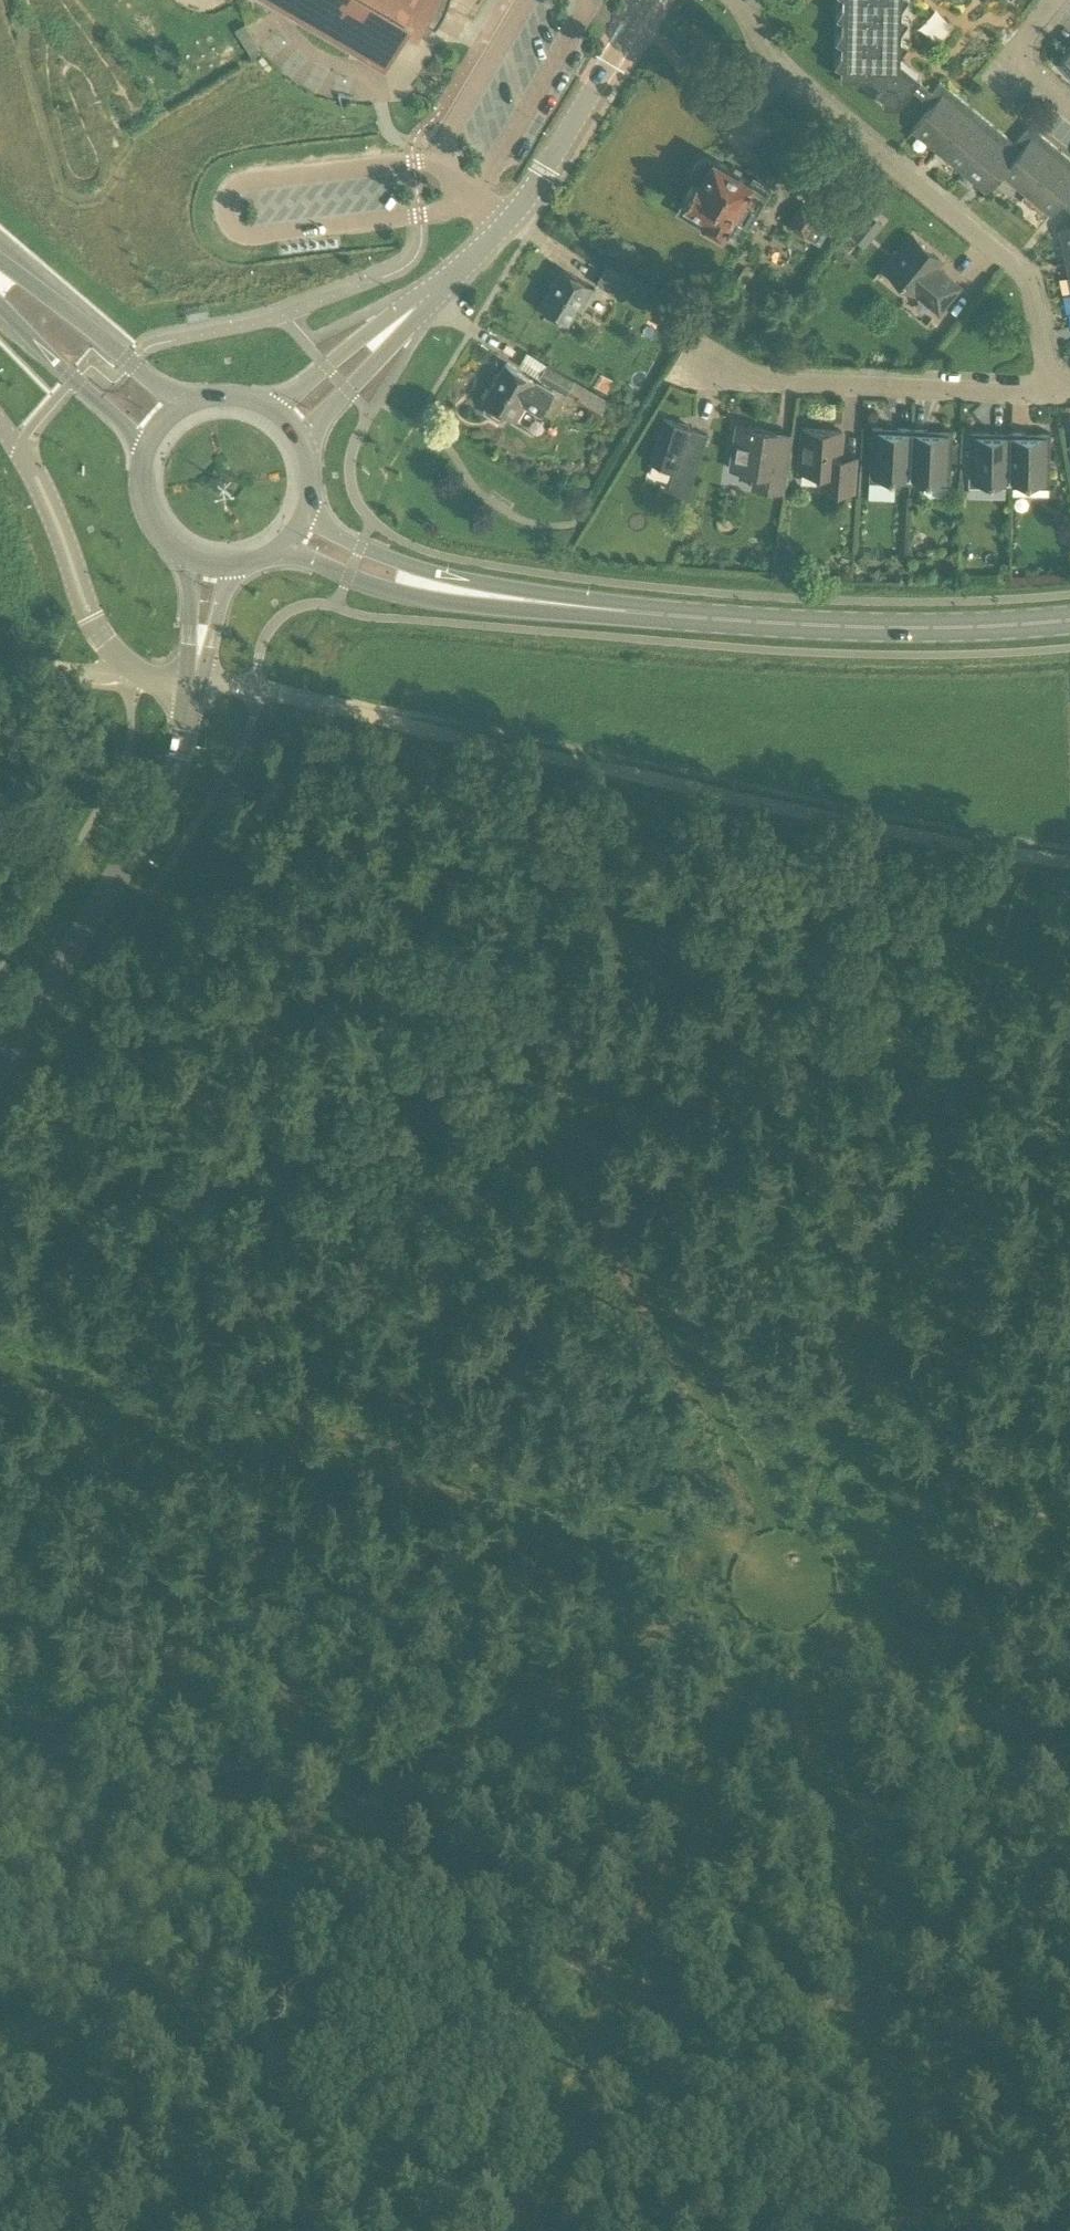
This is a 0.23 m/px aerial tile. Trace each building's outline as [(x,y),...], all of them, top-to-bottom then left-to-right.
[(384,62),(405,25),(415,31),(422,20),(435,27),(442,17),(447,5),(448,0),(278,0),(384,62)] [(842,5),(835,15),(841,19),(841,30),(835,39),(841,43),(840,54),(834,63),(840,67),(840,76),(870,77),(880,85),(875,91),(882,97),(881,104),(895,106),(920,76),(901,61),(900,61),(900,53),(907,42),(900,38),(900,29),(907,18),(901,14),(901,5),(904,0),(842,0),(842,5)] [(941,6),(924,22),(939,38),(957,23),(941,6)] [(251,54),(260,49),(247,26),(237,31),(251,54)] [(1057,61),(1069,75),(1069,48),(1057,61)] [(917,80),(911,88),(930,105),(910,129),(985,192),(1001,173),(1050,214),(1060,202),(1069,210),(1069,212),(1069,158),(1029,123),(1013,141),(940,80),(931,91),(917,80)] [(702,220),(734,239),(743,223),(749,226),(772,186),(753,175),(750,180),(713,158),(712,160),(707,156),(698,159),(691,170),(694,178),(697,180),(678,213),(699,225),(702,220)] [(820,244),(832,221),(798,203),(786,226),(820,244)] [(849,232),(865,246),(883,224),(867,211),(849,232)] [(1057,229),(1069,287),(1069,225),(1057,229)] [(937,310),(957,286),(933,266),(939,258),(912,236),(885,269),(912,292),(913,290),(937,310)] [(620,297),(631,278),(605,263),(594,283),(620,297)] [(581,310),(594,287),(560,267),(538,305),(568,324),(578,308),(581,310)] [(539,414),(554,390),(504,361),(481,399),(485,402),(483,406),(485,413),(498,422),(504,420),(507,415),(516,420),(524,406),(539,414)] [(547,363),(538,378),(566,394),(574,380),(548,364),(547,363)] [(582,404),(599,415),(608,400),(584,386),(576,401),(582,404)] [(688,495),(708,432),(689,427),(690,424),(664,416),(650,460),(674,468),(668,488),(688,495)] [(782,490),(791,432),(736,424),(730,467),(754,470),(752,485),(782,490)] [(908,481),(911,427),(871,425),(868,479),(908,481)] [(853,490),(855,457),(840,455),(842,429),(802,427),(799,469),(822,471),(821,487),(853,490)] [(911,427),(908,481),(949,483),(950,458),(956,458),(957,441),(951,441),(952,429),(911,427)] [(1008,485),(1009,430),(969,430),(968,484),(1008,485)] [(1009,430),(1008,485),(1049,485),(1050,431),(1009,430)]
